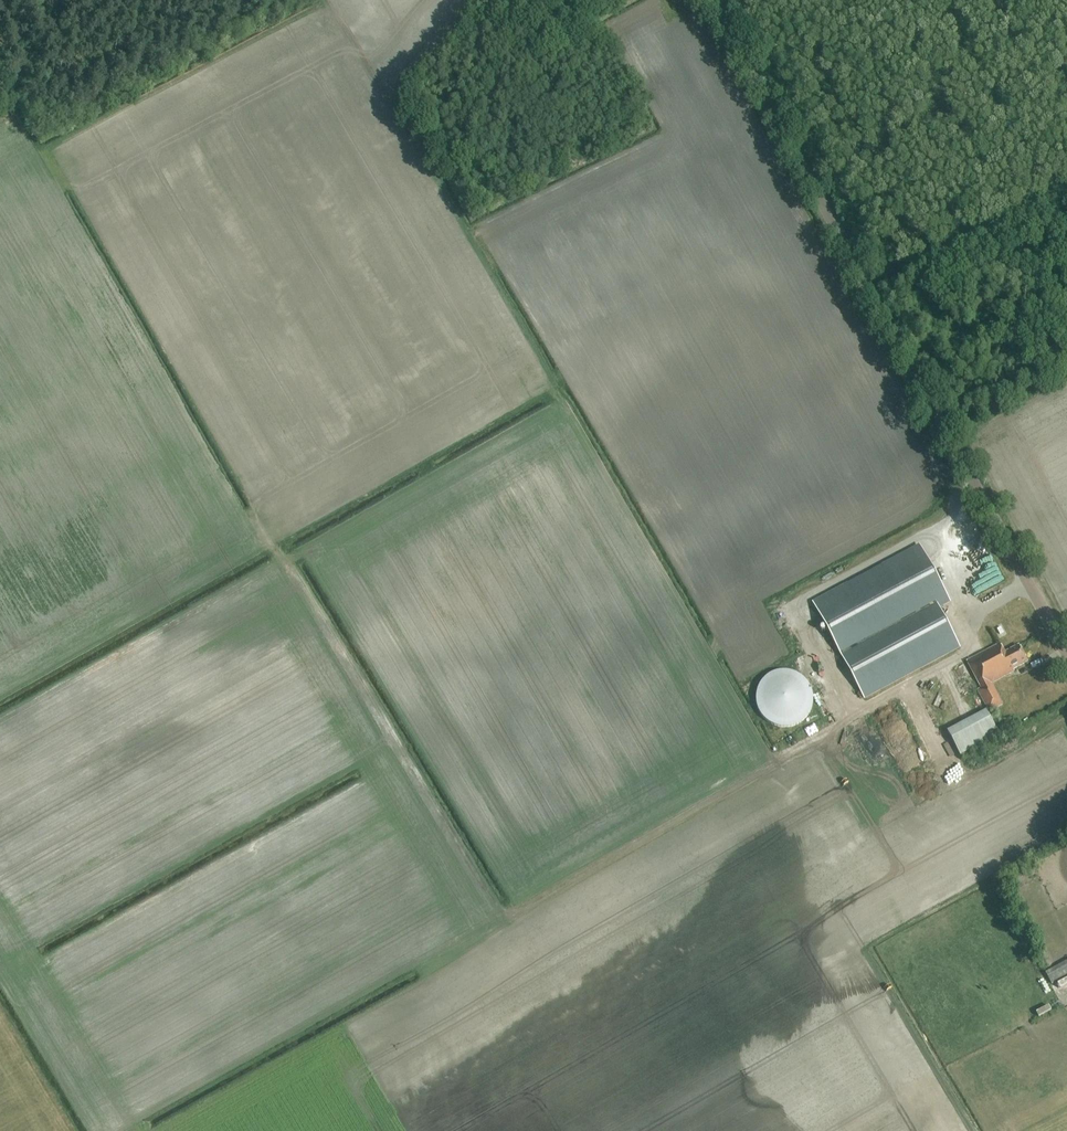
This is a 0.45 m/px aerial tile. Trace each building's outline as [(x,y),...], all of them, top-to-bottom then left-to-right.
[(864,699),(959,648),(938,608),(950,602),(917,542),(811,599),(864,699)] [(1004,654),(1000,645),(967,662),(981,689),(978,691),(989,712),(1003,705),(991,684),(1014,672),(1013,670),(1027,663),(1019,646),(1004,654)] [(791,673),(786,672),(781,672),(776,673),(772,675),(768,677),(764,681),(761,685),(759,689),(757,694),(757,699),(757,704),(758,708),(760,713),(763,717),(766,721),(770,723),(775,726),(780,727),(785,727),(789,727),(794,725),(799,723),(803,720),(806,716),(809,712),(811,708),(812,703),(812,698),(811,693),(809,688),(807,684),(804,680),(800,677),(796,675),(791,673)] [(938,687),(935,682),(924,688),(927,693),(938,687)] [(960,755),(999,734),(986,710),(947,731),(960,755)] [(1045,972),(1052,984),(1066,976),(1066,960),(1045,972)]
